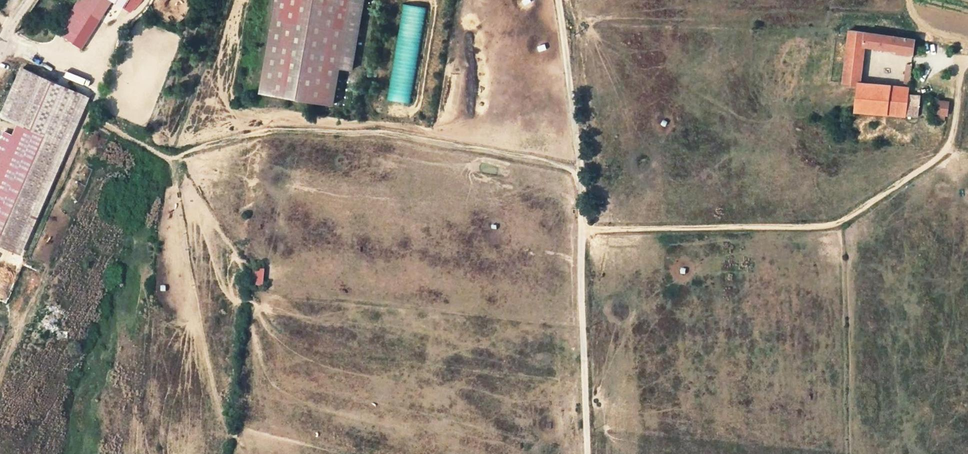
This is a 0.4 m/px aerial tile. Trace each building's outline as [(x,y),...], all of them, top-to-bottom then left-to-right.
[(111,2),(108,0),(78,0),(57,33),(81,49),(111,2)] [(126,8),(137,14),(145,0),(111,0),(126,8)] [(265,95),(340,106),(355,0),(278,0),(265,95)] [(425,8),(403,5),(388,99),(410,103),(425,8)] [(909,96),(909,89),(902,88),(858,83),(863,48),(889,51),(889,53),(913,56),(916,40),(850,30),(842,84),(858,86),(854,111),(916,118),(919,97),(909,96)] [(904,78),(911,79),(912,65),(906,63),(904,78)] [(29,129),(27,132),(51,143),(76,91),(23,67),(1,117),(29,129)] [(902,88),(909,89),(911,79),(904,78),(902,88)] [(27,132),(0,194),(0,231),(19,239),(61,143),(83,95),(76,91),(51,143),(27,132)] [(935,114),(946,115),(948,102),(936,101),(935,114)] [(262,288),(264,270),(254,268),(252,286),(262,288)]
